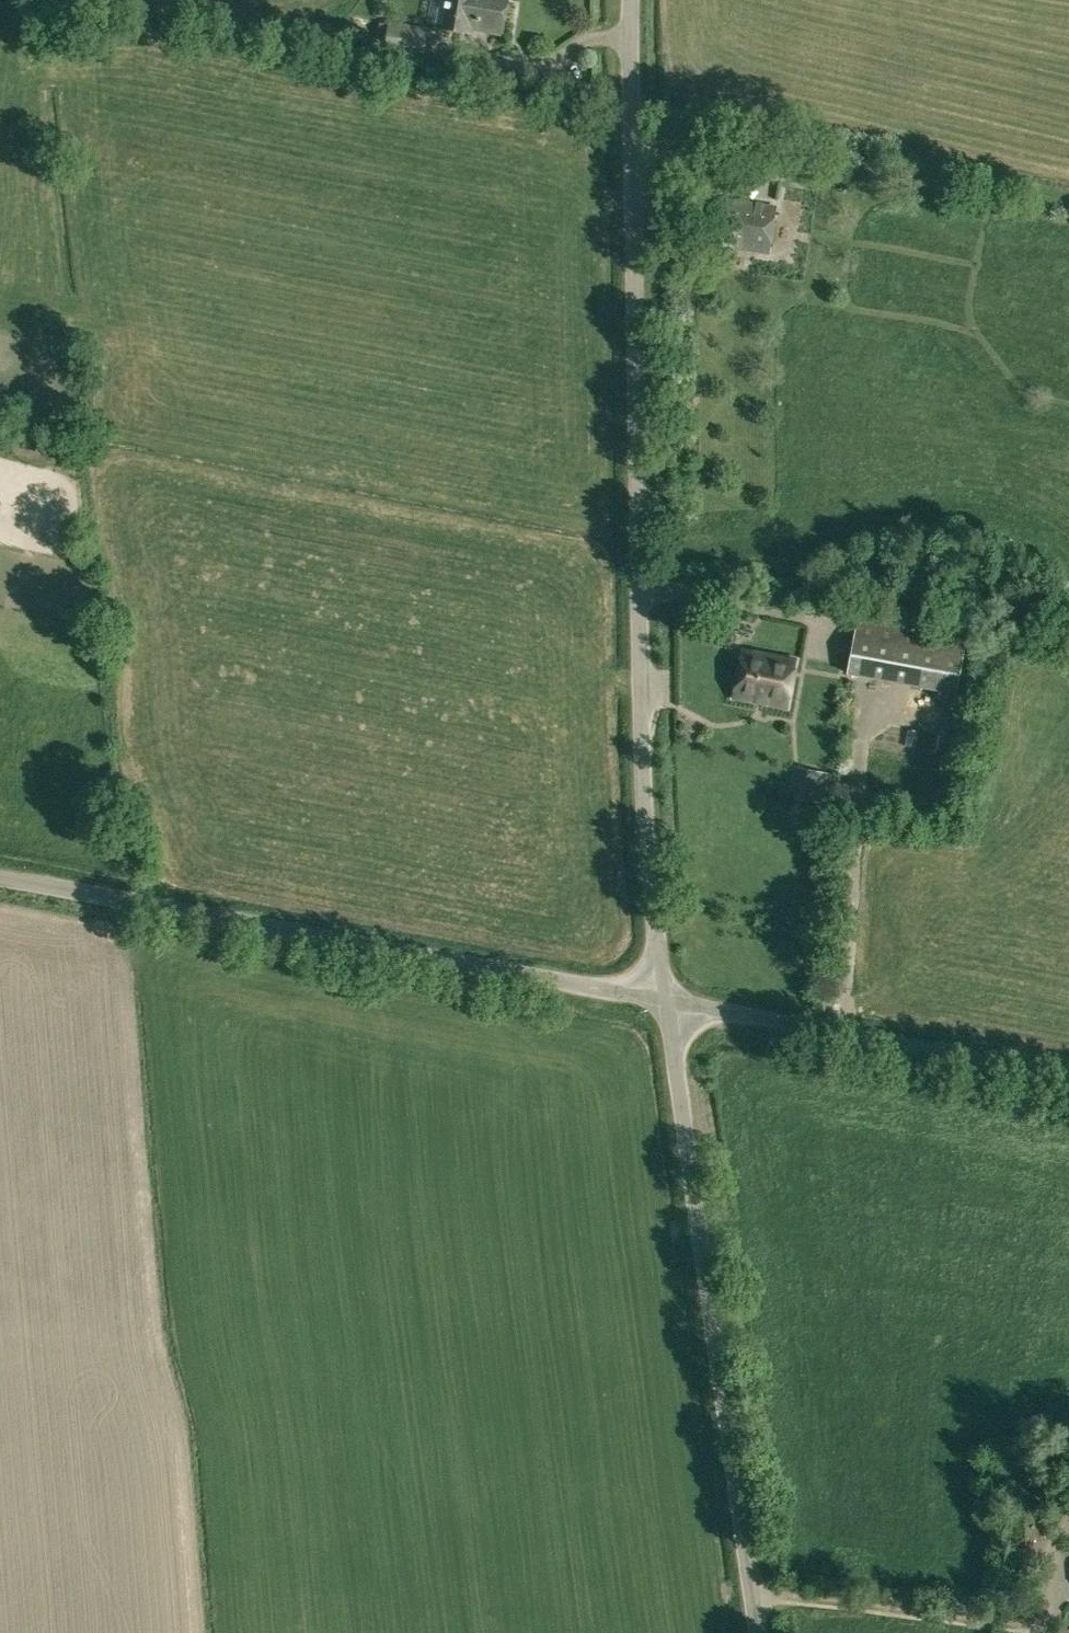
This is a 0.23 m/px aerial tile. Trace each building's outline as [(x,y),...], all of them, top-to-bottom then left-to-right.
[(503,35),(508,0),(446,0),(441,29),(470,34),(471,29),(503,35)] [(385,50),(427,57),(430,31),(389,24),(385,50)] [(769,199),(771,187),(755,185),(753,198),(769,199)] [(720,244),(769,252),(777,206),(727,198),(720,244)] [(741,619),(738,615),(733,614),(728,617),(728,623),(731,627),(736,627),(740,624),(741,619)] [(847,674),(957,694),(967,639),(857,619),(847,674)] [(734,697),(788,708),(797,660),(743,649),(734,697)] [(934,748),(948,751),(950,737),(936,734),(934,748)] [(795,799),(832,805),(837,774),(830,772),(800,767),(795,799)]
